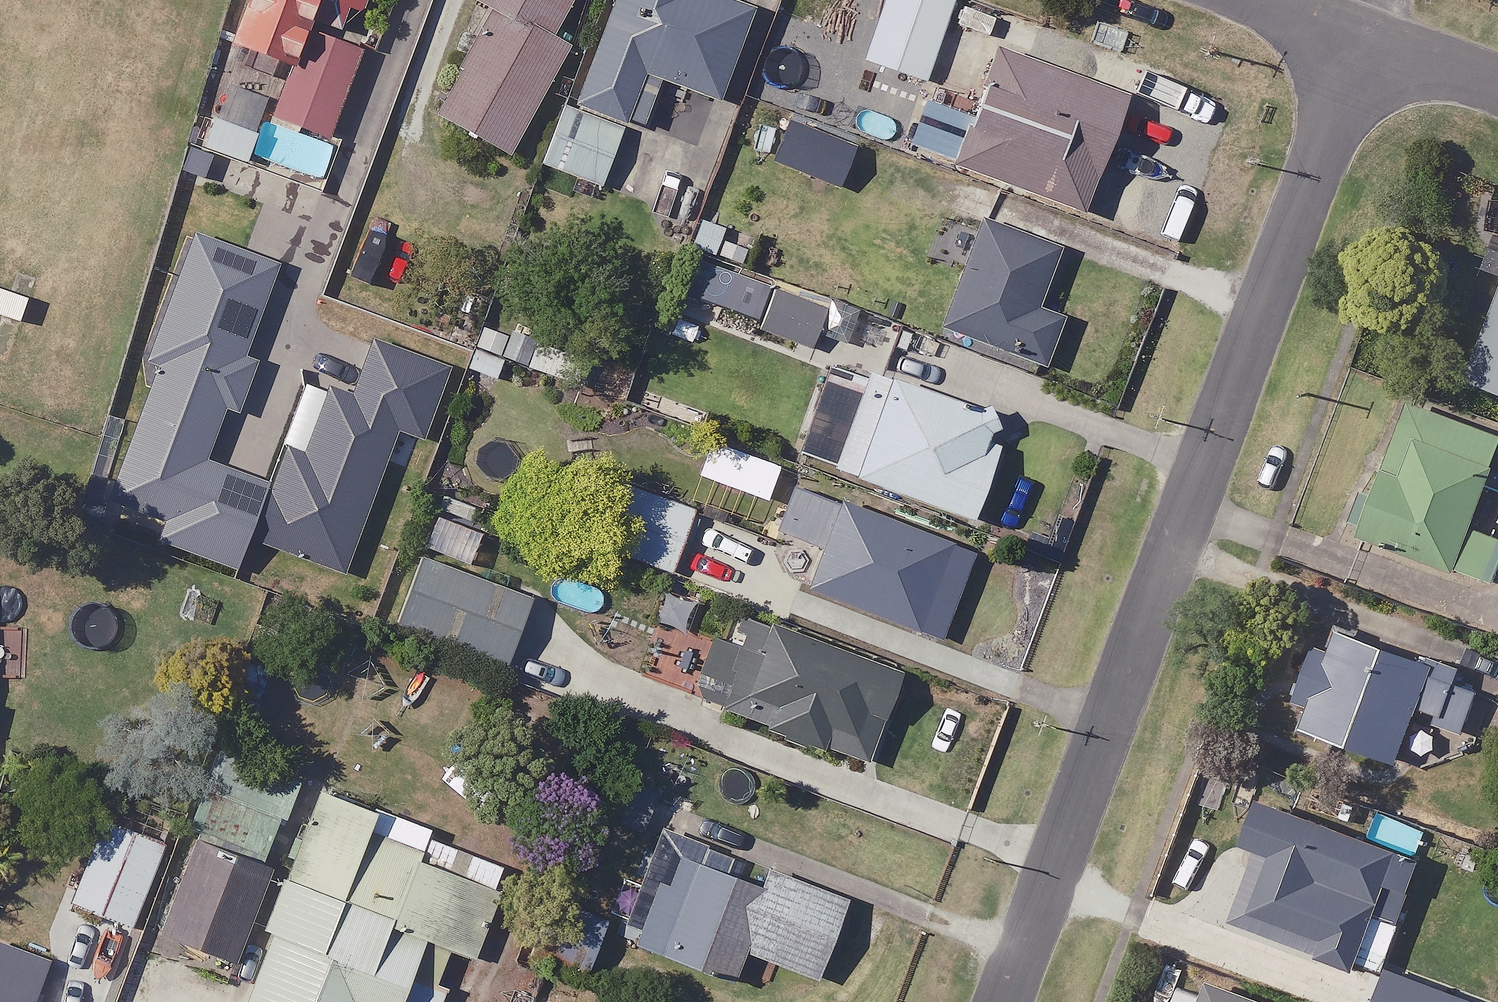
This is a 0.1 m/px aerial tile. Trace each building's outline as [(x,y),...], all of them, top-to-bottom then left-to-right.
[(223,36),(292,61),(313,0),(236,0),(223,36)] [(480,0),(496,9),(439,115),(510,153),(569,43),(554,35),(573,0),(480,0)] [(749,0),(615,0),(575,106),(568,103),(545,163),(601,185),(627,118),(643,124),(661,78),(718,100),(755,2),(749,0)] [(865,59),(926,80),(953,0),(886,0),(865,59)] [(363,50),(308,28),(273,113),(329,136),(363,50)] [(1124,97),(997,49),(954,164),(1081,211),(1124,97)] [(274,82),(221,66),(197,143),(251,159),(274,82)] [(854,148),(791,121),(775,159),(838,186),(854,148)] [(1058,250),(983,220),(942,325),(1044,364),(1062,318),(1035,307),(1058,250)] [(755,237),(701,221),(693,246),(748,262),(755,237)] [(279,265),(197,236),(157,351),(163,353),(111,499),(169,520),(162,541),(236,568),(247,537),(349,573),(400,429),(425,438),(449,369),(374,342),(355,397),(311,381),(288,446),(274,485),(207,461),(226,406),(241,411),(258,363),(246,359),(279,265)] [(827,309),(777,289),(770,308),(733,293),(725,313),(811,348),(827,309)] [(1467,378),(1497,390),(1497,295),(1467,378)] [(870,367),(864,383),(830,370),(799,453),(972,517),(1009,419),(870,367)] [(1408,402),(1360,535),(1493,583),(1497,569),(1497,537),(1470,527),(1497,450),(1497,434),(1408,402)] [(781,466),(708,437),(694,471),(768,500),(781,466)] [(695,508),(631,484),(607,547),(672,571),(695,508)] [(975,551),(796,484),(780,529),(821,545),(805,586),(943,638),(975,551)] [(531,601),(420,559),(397,620),(508,662),(531,601)] [(898,672),(754,618),(741,652),(714,642),(694,698),(865,761),(898,672)] [(1435,666),(1327,629),(1293,724),(1396,760),(1412,714),(1463,732),(1477,692),(1431,676),(1435,666)] [(302,777),(224,742),(188,822),(266,857),(302,777)] [(1310,799),(1266,780),(1241,841),(1260,849),(1231,920),(1377,980),(1431,848),(1340,811),(1310,799)] [(322,794),(260,931),(245,963),(227,1001),(444,1001),(506,866),(380,809),(376,819),(322,794)] [(166,841),(105,818),(72,902),(133,926),(166,841)] [(273,870),(199,841),(161,937),(234,966),(273,870)] [(718,872),(703,865),(671,853),(638,944),(733,979),(744,949),(817,976),(846,898),(777,872),(718,872)] [(606,918),(565,903),(545,961),(586,975),(606,918)] [(0,941),(0,1001),(35,1001),(51,963),(0,941)] [(1396,973),(1385,1001),(1469,1001),(1396,973)]
